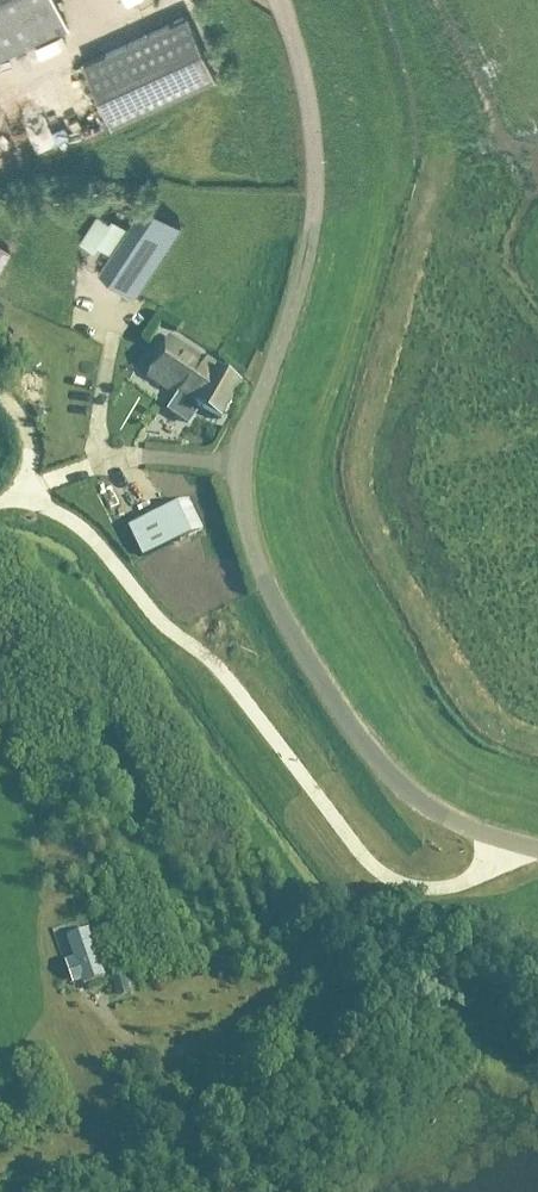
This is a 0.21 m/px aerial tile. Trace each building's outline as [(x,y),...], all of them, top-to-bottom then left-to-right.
[(67,27),(55,0),(0,0),(0,57),(67,27)] [(82,61),(110,122),(214,75),(186,13),(82,61)] [(0,66),(0,70),(5,81),(53,60),(47,46),(0,66)] [(72,71),(81,92),(91,88),(83,67),(72,71)] [(142,204),(105,260),(97,271),(133,295),(180,224),(144,200),(142,204)] [(221,421),(240,387),(205,365),(206,364),(168,340),(143,377),(182,402),(183,400),(221,421)] [(202,532),(188,502),(141,523),(128,530),(142,560),(155,553),(202,532)] [(77,967),(68,970),(73,985),(83,982),(84,986),(102,980),(102,979),(88,940),(70,946),(77,967)] [(124,977),(112,981),(117,1000),(129,997),(124,977)]
